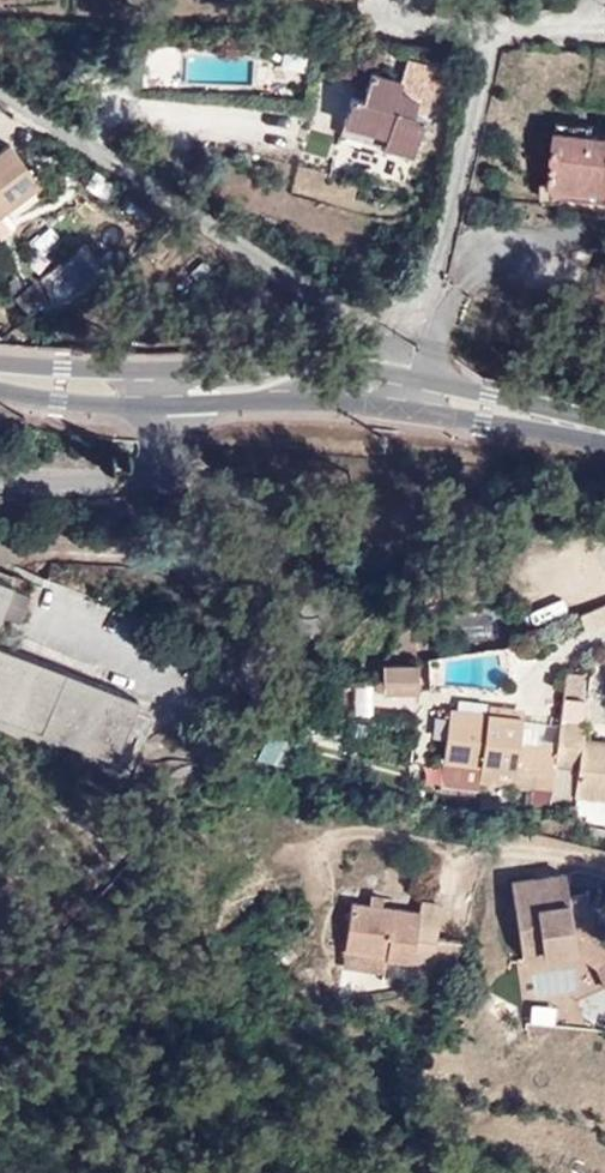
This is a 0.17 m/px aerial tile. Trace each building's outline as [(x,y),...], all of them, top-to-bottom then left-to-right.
[(355,98),(345,126),(386,139),(384,148),(412,158),(441,69),(411,59),(404,82),(374,71),(364,101),(355,98)] [(10,119),(0,111),(0,130),(10,119)] [(386,139),(345,126),(342,136),(384,148),(386,139)] [(563,133),(556,187),(604,192),(604,138),(563,133)] [(44,189),(12,148),(0,157),(0,223),(44,189)] [(43,278),(57,300),(92,277),(79,255),(43,278)] [(37,323),(57,305),(36,282),(16,300),(37,323)] [(7,621),(24,626),(36,591),(0,579),(0,641),(7,621)] [(533,620),(543,653),(604,634),(604,599),(533,620)] [(381,655),(381,685),(422,686),(422,655),(381,655)] [(141,704),(0,657),(0,725),(121,766),(141,704)] [(448,697),(439,784),(551,796),(554,762),(579,764),(573,817),(604,821),(604,734),(584,731),(591,668),(565,666),(557,740),(521,736),(524,705),(448,697)] [(521,950),(590,941),(595,981),(604,979),(604,915),(592,917),(587,882),(571,885),(568,860),(510,868),(521,950)] [(422,891),(420,904),(351,894),(343,955),(457,970),(462,935),(441,933),(446,894),(422,891)]
